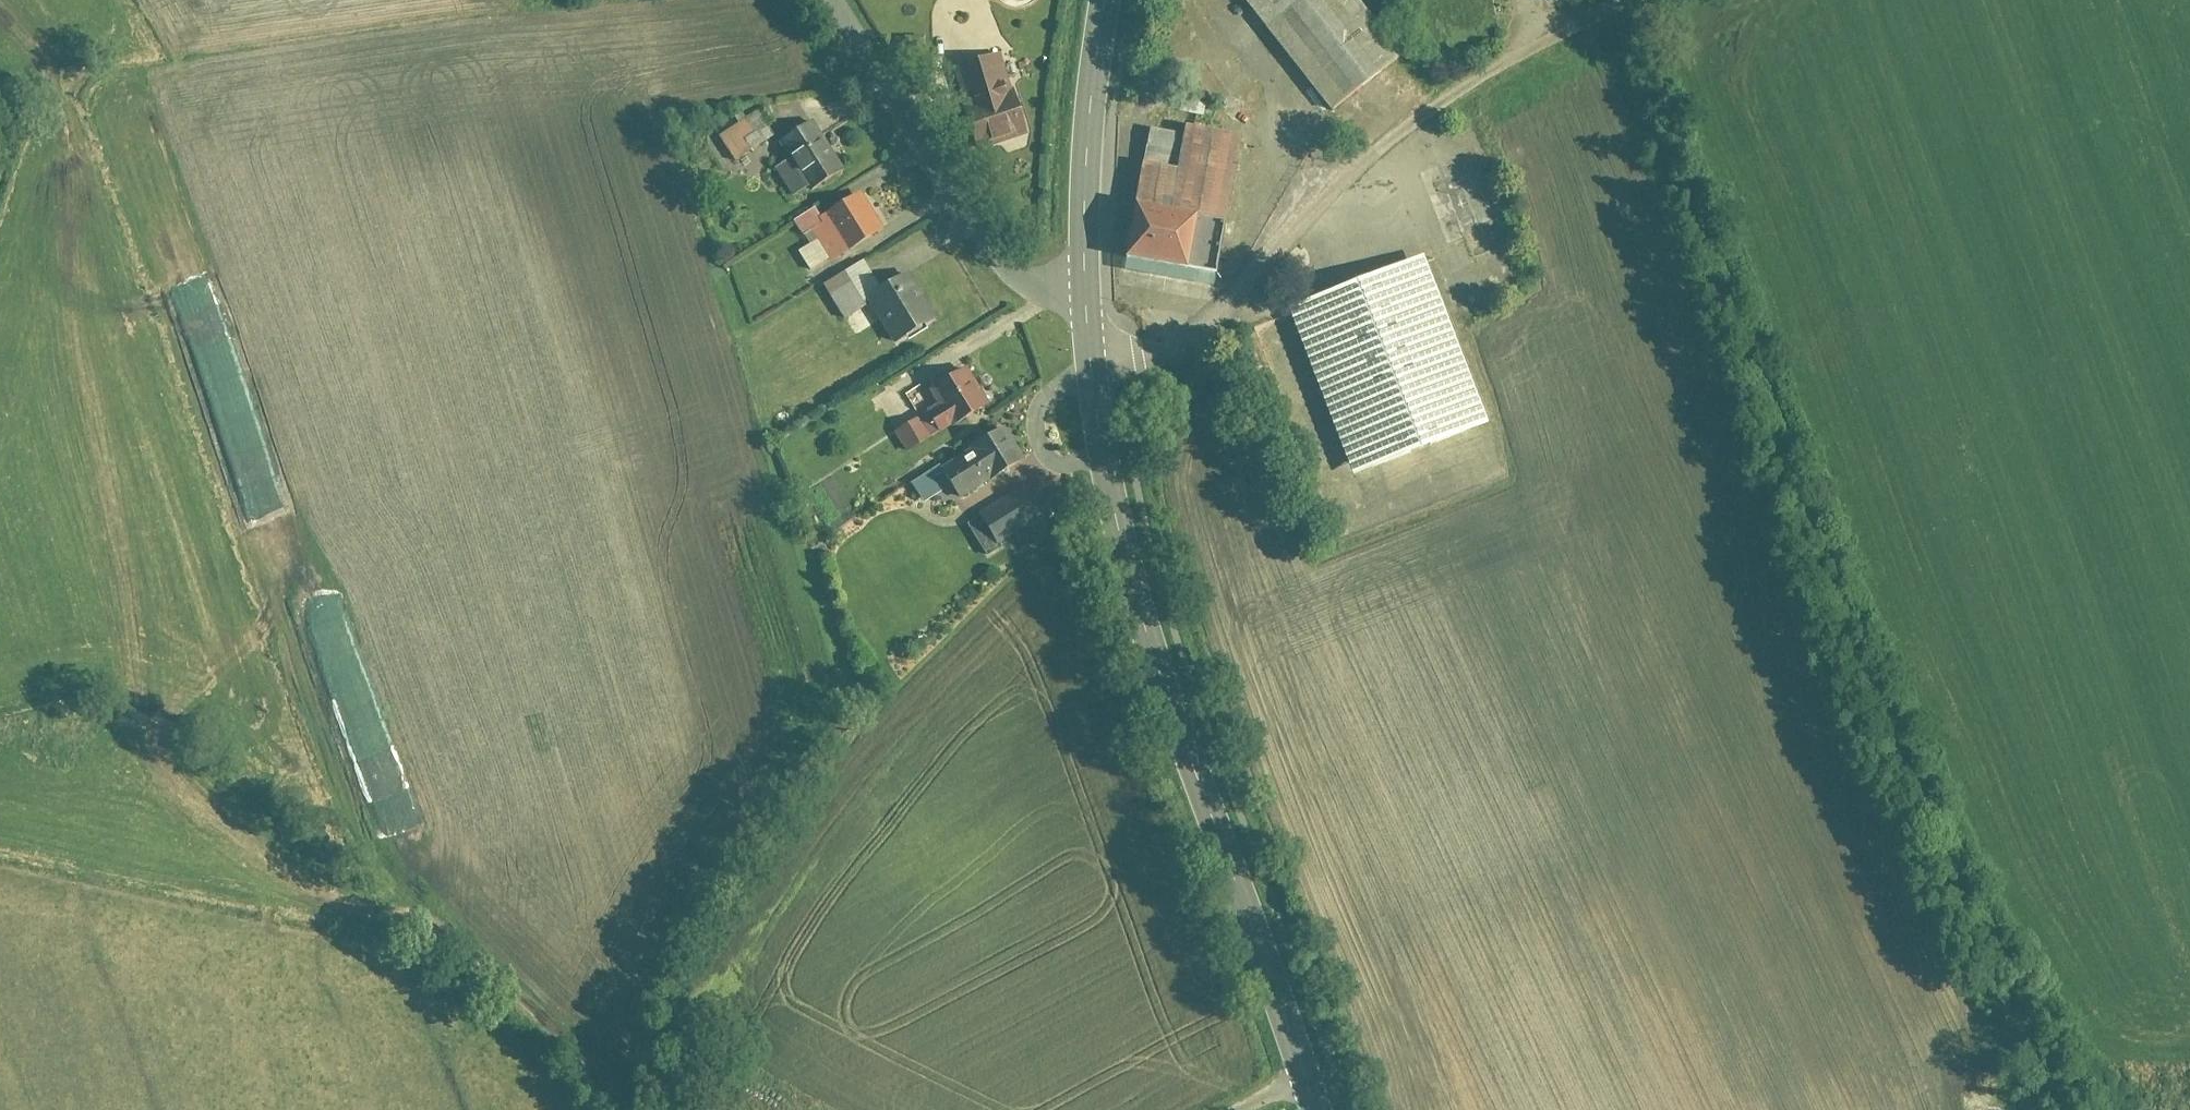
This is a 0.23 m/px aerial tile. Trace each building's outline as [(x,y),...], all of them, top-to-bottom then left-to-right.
[(1328,109),(1399,56),(1356,0),(1245,0),(1328,109)] [(1011,61),(957,77),(980,151),(1034,134),(1011,61)] [(763,109),(747,120),(740,110),(718,124),(726,135),(720,139),(735,162),(766,142),(760,134),(773,125),(763,109)] [(783,147),(792,162),(774,174),(792,200),(810,188),(813,191),(846,169),(816,124),(783,147)] [(1203,217),(1234,223),(1249,136),(1194,126),(1186,171),(1149,165),(1131,270),(1218,285),(1220,271),(1195,266),(1203,217)] [(855,205),(824,225),(816,212),(797,224),(807,239),(816,233),(822,242),(799,256),(813,277),(835,262),(837,265),(877,239),(855,205)] [(1293,313),(1358,479),(1491,428),(1426,261),(1293,313)] [(914,273),(884,292),(867,265),(827,290),(846,320),(871,305),(897,347),(943,318),(914,273)] [(966,373),(932,394),(941,408),(896,437),(907,454),(953,425),(955,429),(988,408),(966,373)] [(921,387),(903,400),(912,413),(930,401),(921,387)] [(927,505),(954,487),(964,502),(1023,462),(1001,430),(945,468),(943,466),(914,486),(927,505)] [(1022,493),(968,527),(987,558),(1042,523),(1022,493)]
